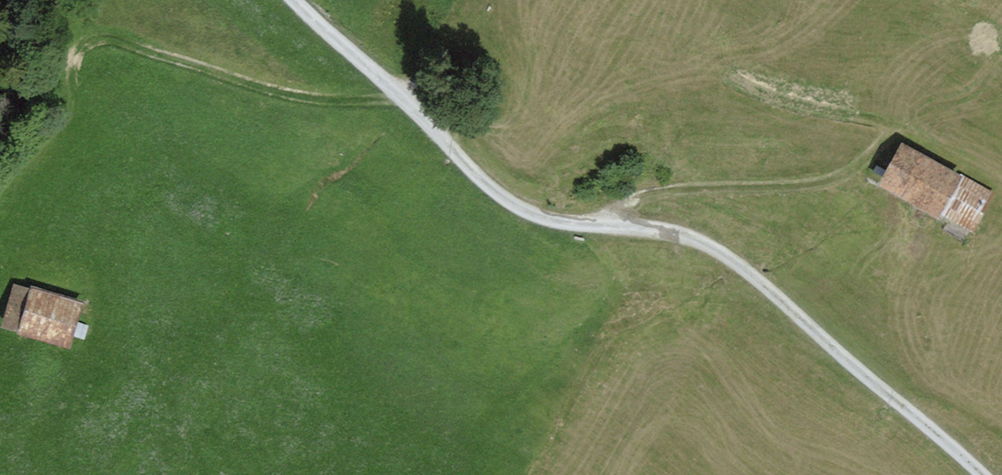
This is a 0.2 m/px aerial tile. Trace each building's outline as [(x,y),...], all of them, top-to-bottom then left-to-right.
[(959,175),(902,142),(877,185),(938,220),(940,215),(973,234),(996,194),(960,173),(959,175)] [(31,285),(30,289),(12,284),(0,326),(0,328),(17,333),(16,336),(70,352),(85,301),(31,285)]
